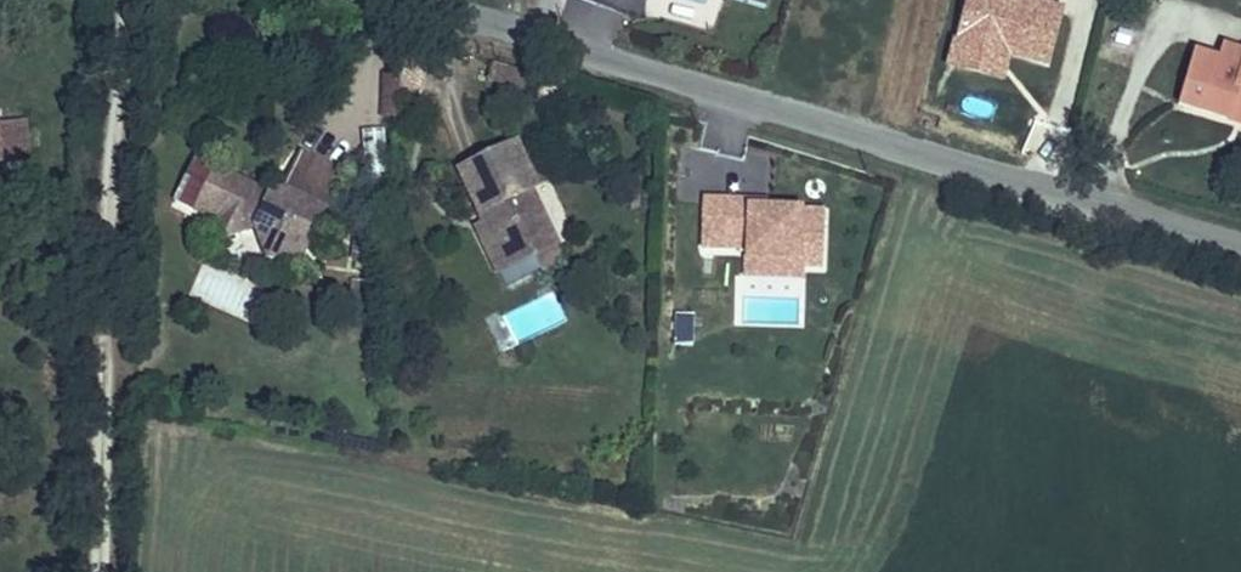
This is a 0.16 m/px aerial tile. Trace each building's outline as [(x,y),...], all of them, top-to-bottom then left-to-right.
[(766,9),(769,0),(736,0),(766,9)] [(1240,55),(1240,49),(1224,45),(1220,58),(1239,63),(1240,55)] [(1178,107),(1232,124),(1240,95),(1240,55),(1239,63),(1220,58),(1193,49),(1178,107)] [(491,83),(525,91),(531,71),(496,63),(491,83)] [(423,73),(399,77),(402,94),(425,90),(423,73)] [(1232,124),(1240,127),(1240,95),(1232,124)] [(558,248),(562,247),(536,194),(544,190),(520,140),(456,170),(483,223),(473,228),(503,291),(567,263),(558,248)] [(329,211),(343,171),(301,150),(284,187),(278,195),(270,193),(197,162),(172,209),(209,224),(217,250),(247,237),(258,271),(306,260),(319,228),(329,211)] [(769,198),(700,196),(699,256),(739,257),(739,280),(803,281),(804,270),(826,270),(827,209),(803,210),(803,207),(769,206),(769,198)] [(674,312),(672,344),(693,346),(695,313),(674,312)]
